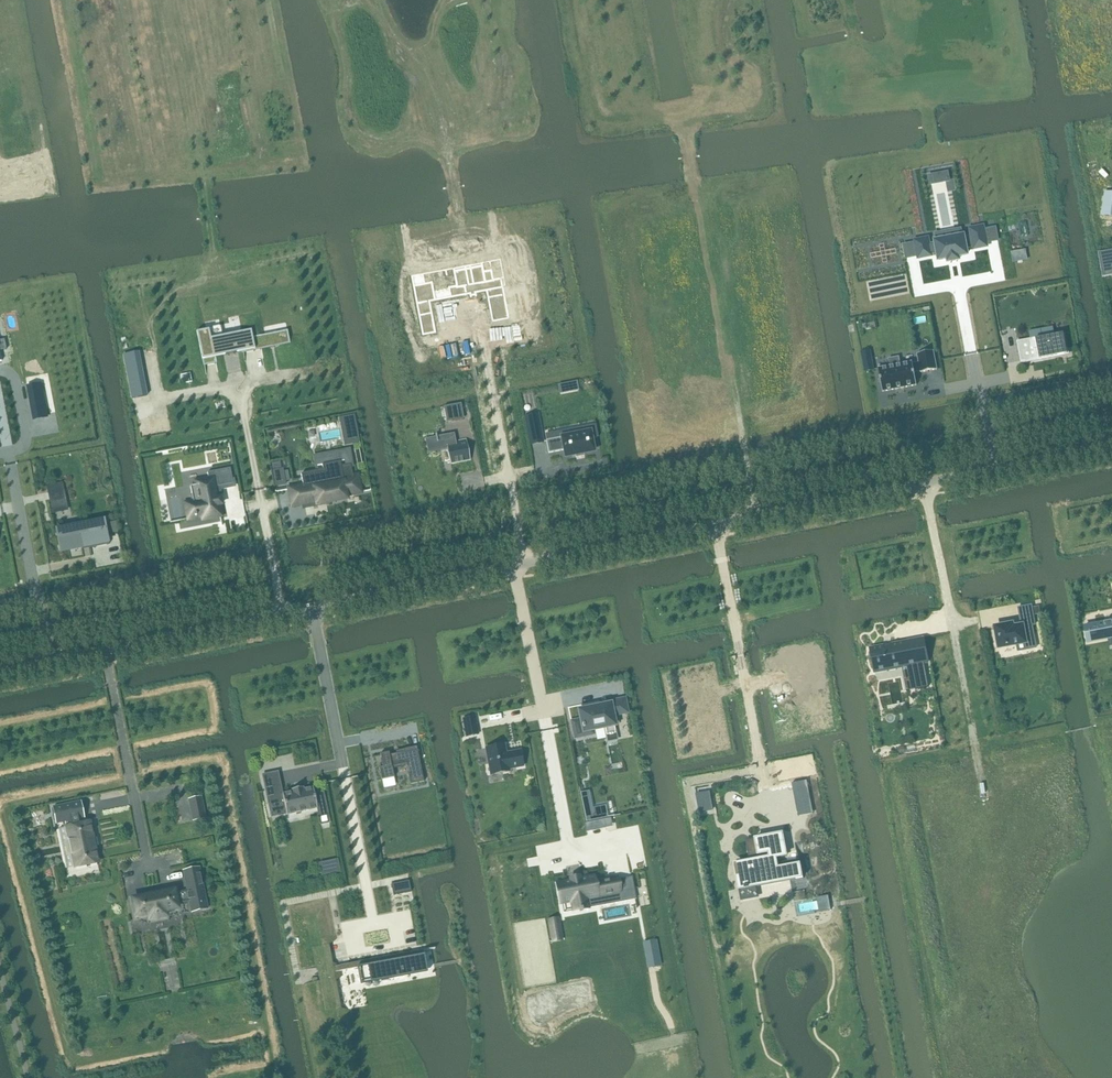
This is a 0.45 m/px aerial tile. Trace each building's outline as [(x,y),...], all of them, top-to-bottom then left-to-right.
[(948,171),(927,175),(929,185),(950,181),(949,180),(949,178),(948,171)] [(1103,214),(1111,215),(1111,194),(1106,194),(1103,214)] [(1026,222),(1019,223),(1021,236),(1028,234),(1026,222)] [(929,237),(912,240),(916,261),(933,258),(936,257),(937,263),(945,261),(946,265),(961,262),(960,258),(969,257),(967,248),(971,247),(972,251),(988,248),(987,243),(998,241),(996,227),(985,229),(984,225),(967,228),(968,233),(965,234),(932,240),(930,241),(929,237)] [(1025,250),(1010,253),(1012,263),(1027,261),(1025,250)] [(1097,253),(1102,277),(1111,275),(1111,250),(1097,253)] [(456,285),(447,287),(449,297),(458,296),(486,291),(492,322),(509,319),(502,277),(493,279),(492,270),(484,271),(483,265),(453,270),(454,276),(456,285)] [(432,282),(413,285),(416,304),(417,311),(422,335),(435,332),(431,308),(430,301),(435,300),(432,282)] [(208,331),(197,333),(199,341),(202,360),(254,350),(260,348),(260,350),(289,345),(289,343),(287,331),(252,338),(250,332),(210,339),(208,331)] [(1028,340),(1017,342),(1020,359),(1021,362),(1041,358),(1062,354),(1061,348),(1063,347),(1065,347),(1062,334),(1055,336),(1036,340),(1036,341),(1030,343),(1029,343),(1028,340)] [(870,350),(860,352),(861,359),(872,357),(870,350)] [(889,367),(877,369),(878,372),(882,392),(916,386),(913,373),(920,371),(920,373),(937,369),(933,351),(916,354),(918,363),(912,364),(911,363),(900,365),(898,357),(888,359),(889,367)] [(139,352),(122,355),(131,399),(147,396),(139,352)] [(872,357),(861,359),(864,373),(874,371),(872,357)] [(577,383),(557,387),(559,397),(579,393),(577,383)] [(40,384),(27,386),(34,420),(47,418),(40,384)] [(461,404),(443,407),(446,423),(463,420),(461,404)] [(539,414),(523,417),(526,432),(541,429),(539,414)] [(354,415),(338,418),(344,446),(359,443),(354,415)] [(546,440),(545,440),(548,454),(562,451),(563,459),(596,453),(593,439),(591,429),(570,433),(569,429),(558,431),(559,435),(559,437),(546,440)] [(454,434),(425,440),(428,453),(449,448),(449,451),(451,464),(453,463),(469,461),(466,445),(466,440),(455,442),(454,434)] [(323,470),(318,471),(315,472),(301,475),(302,485),(288,488),(291,507),(301,505),(316,503),(316,506),(348,500),(348,497),(362,494),(358,474),(352,475),(352,474),(350,468),(350,465),(347,451),(315,457),(317,466),(322,465),(323,470)] [(194,485),(190,486),(192,500),(193,501),(193,504),(196,519),(202,518),(202,521),(222,517),(220,506),(222,506),(221,503),(220,497),(218,498),(217,493),(216,486),(233,483),(232,479),(230,468),(207,472),(208,477),(209,483),(198,485),(196,485),(194,485)] [(272,470),(275,487),(286,485),(285,480),(283,473),(283,468),(281,469),(272,470)] [(62,483),(46,486),(50,505),(66,501),(62,483)] [(78,524),(54,529),(60,554),(95,547),(110,544),(105,519),(104,516),(84,520),(85,523),(78,524)] [(117,523),(110,525),(112,535),(119,534),(117,523)] [(1012,625),(995,628),(999,647),(1016,644),(1025,643),(1024,638),(1034,636),(1033,626),(1035,625),(1033,616),(1032,608),(1031,605),(1017,608),(1021,627),(1012,628),(1012,625)] [(1039,606),(1032,608),(1033,616),(1040,614),(1039,606)] [(1083,626),(1086,644),(1107,640),(1111,639),(1111,620),(1083,626)] [(913,640),(870,649),(875,673),(901,667),(909,666),(914,688),(928,686),(923,663),(928,662),(926,650),(916,652),(913,640)] [(586,709),(579,710),(580,718),(580,719),(582,725),(583,732),(594,730),(603,728),(603,729),(605,736),(616,734),(615,726),(613,717),(610,704),(586,709)] [(475,716),(462,719),(465,737),(479,735),(475,716)] [(580,719),(569,721),(572,734),(583,732),(582,725),(580,719)] [(505,743),(484,747),(490,776),(510,772),(510,770),(524,767),(520,750),(507,752),(505,743)] [(383,768),(379,768),(379,769),(381,779),(393,777),(391,766),(392,766),(405,764),(406,763),(410,784),(423,782),(416,747),(403,750),(403,753),(390,755),(389,756),(389,753),(380,755),(383,768)] [(277,772),(262,776),(268,803),(283,800),(286,814),(316,808),(317,808),(319,817),(328,815),(323,792),(314,794),(313,787),(312,788),(282,794),(277,772)] [(807,781),(791,784),(795,801),(810,798),(807,781)] [(580,793),(583,807),(585,820),(586,822),(607,818),(607,816),(605,806),(592,809),(588,792),(580,793)] [(709,792),(696,795),(699,812),(712,810),(709,792)] [(201,797),(188,799),(192,821),(206,819),(201,797)] [(52,807),(56,824),(63,823),(73,869),(98,863),(89,818),(85,819),(81,801),(52,807)] [(604,820),(585,824),(586,832),(606,828),(604,820)] [(770,858),(735,865),(739,890),(745,889),(745,890),(749,889),(748,888),(780,882),(778,870),(787,868),(790,880),(802,878),(799,861),(797,854),(786,856),(783,838),(747,844),(749,857),(769,853),(770,858)] [(337,859),(329,861),(332,874),(340,872),(337,859)] [(180,910),(179,905),(189,903),(191,913),(208,910),(199,867),(182,871),(186,891),(176,893),(175,889),(130,898),(135,919),(148,917),(149,922),(168,918),(167,913),(180,910)] [(595,875),(555,881),(559,905),(562,905),(569,904),(571,912),(571,913),(590,910),(589,907),(588,900),(599,899),(599,897),(621,893),(619,880),(618,876),(596,880),(595,875)] [(409,881),(391,884),(393,895),(411,892),(409,881)] [(558,919),(546,921),(550,945),(562,943),(558,919)] [(329,946),(311,949),(315,968),(317,968),(325,1010),(340,1007),(335,981),(343,975),(342,971),(357,968),(360,982),(379,979),(379,981),(403,976),(403,973),(426,969),(423,951),(435,949),(435,948),(434,948),(427,949),(342,965),(332,962),(329,946)]
